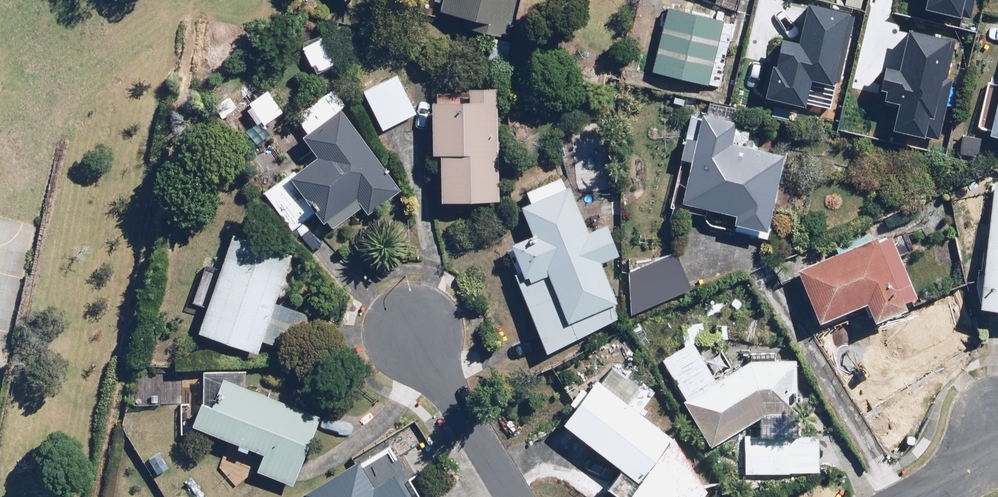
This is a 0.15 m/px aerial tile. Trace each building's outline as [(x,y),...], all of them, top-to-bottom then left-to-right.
[(442,9),(469,15),(466,27),(508,37),(517,0),(444,0),(442,9)] [(926,10),(962,19),(962,17),(971,19),(975,0),(928,0),(926,10)] [(850,14),(809,4),(800,44),(783,40),(777,67),(773,67),(766,98),(805,107),(811,80),(833,85),(834,82),(840,83),(855,17),(850,16),(850,14)] [(733,18),(667,6),(655,72),(721,84),(733,18)] [(899,71),(887,68),(881,91),(887,92),(885,101),(900,105),(894,131),(939,141),(953,80),(948,78),(957,40),(909,29),(899,71)] [(341,65),(329,34),(304,45),(316,75),(341,65)] [(417,113),(397,74),(364,92),(385,130),(417,113)] [(988,83),(980,127),(995,130),(994,135),(997,135),(997,84),(988,83)] [(370,213),(402,190),(343,109),(347,106),(332,86),(295,114),(324,154),(269,193),(295,230),(319,213),(332,231),(366,207),(370,213)] [(501,200),(501,86),(472,86),(472,96),(436,96),(436,153),(443,153),(443,200),(501,200)] [(699,211),(699,205),(742,211),(738,235),(773,240),(785,153),(736,145),(739,121),(734,121),(736,108),(705,103),(703,114),(689,112),(682,160),(676,207),(699,211)] [(984,135),(959,132),(956,153),(981,157),(984,135)] [(606,221),(589,229),(572,187),(567,189),(562,177),(525,191),(530,203),(525,205),(535,230),(516,238),(533,279),(521,283),(549,354),(615,321),(608,307),(621,300),(603,265),(624,255),(606,221)] [(994,182),(985,308),(997,309),(997,182),(994,182)] [(909,301),(918,297),(892,230),(801,267),(823,322),(870,303),(877,321),(911,307),(909,301)] [(210,308),(202,333),(261,352),(265,340),(299,350),(311,313),(277,302),(293,251),(234,232),(223,265),(209,260),(195,303),(210,308)] [(676,249),(631,271),(630,317),(694,287),(676,249)] [(797,407),(796,361),(755,360),(720,379),(699,341),(663,361),(711,449),(748,429),(802,436),(806,408),(797,407)] [(913,344),(880,356),(893,394),(927,382),(913,344)] [(612,365),(600,383),(593,378),(576,404),(578,405),(568,422),(625,468),(611,485),(626,496),(706,496),(713,488),(683,440),(641,410),(652,394),(612,365)] [(197,426),(241,444),(239,448),(251,452),(253,448),(265,453),(259,469),(295,484),(323,416),(249,386),(249,369),(206,368),(207,400),(197,426)] [(363,464),(360,459),(299,496),(424,496),(392,446),(363,464)]
